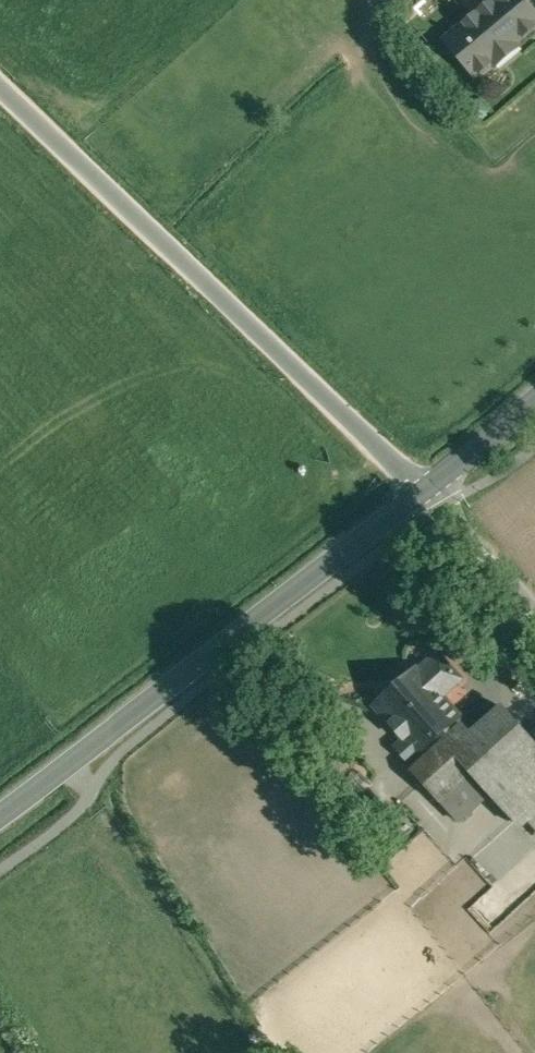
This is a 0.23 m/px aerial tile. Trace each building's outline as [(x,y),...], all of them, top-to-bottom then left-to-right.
[(447,39),(477,75),(494,61),(495,63),(497,62),(493,58),(514,41),(517,45),(519,44),(517,42),(534,27),(534,0),(494,0),(447,39)] [(440,652),(421,669),(419,668),(377,706),(406,739),(398,746),(412,762),(421,753),(420,752),(431,743),(460,719),(463,717),(444,696),(463,679),(440,652)] [(506,708),(475,737),(460,719),(431,743),(438,751),(416,771),(460,821),(492,792),(521,825),(534,812),(534,740),(506,708)] [(388,810),(370,788),(352,803),(370,825),(388,810)]
